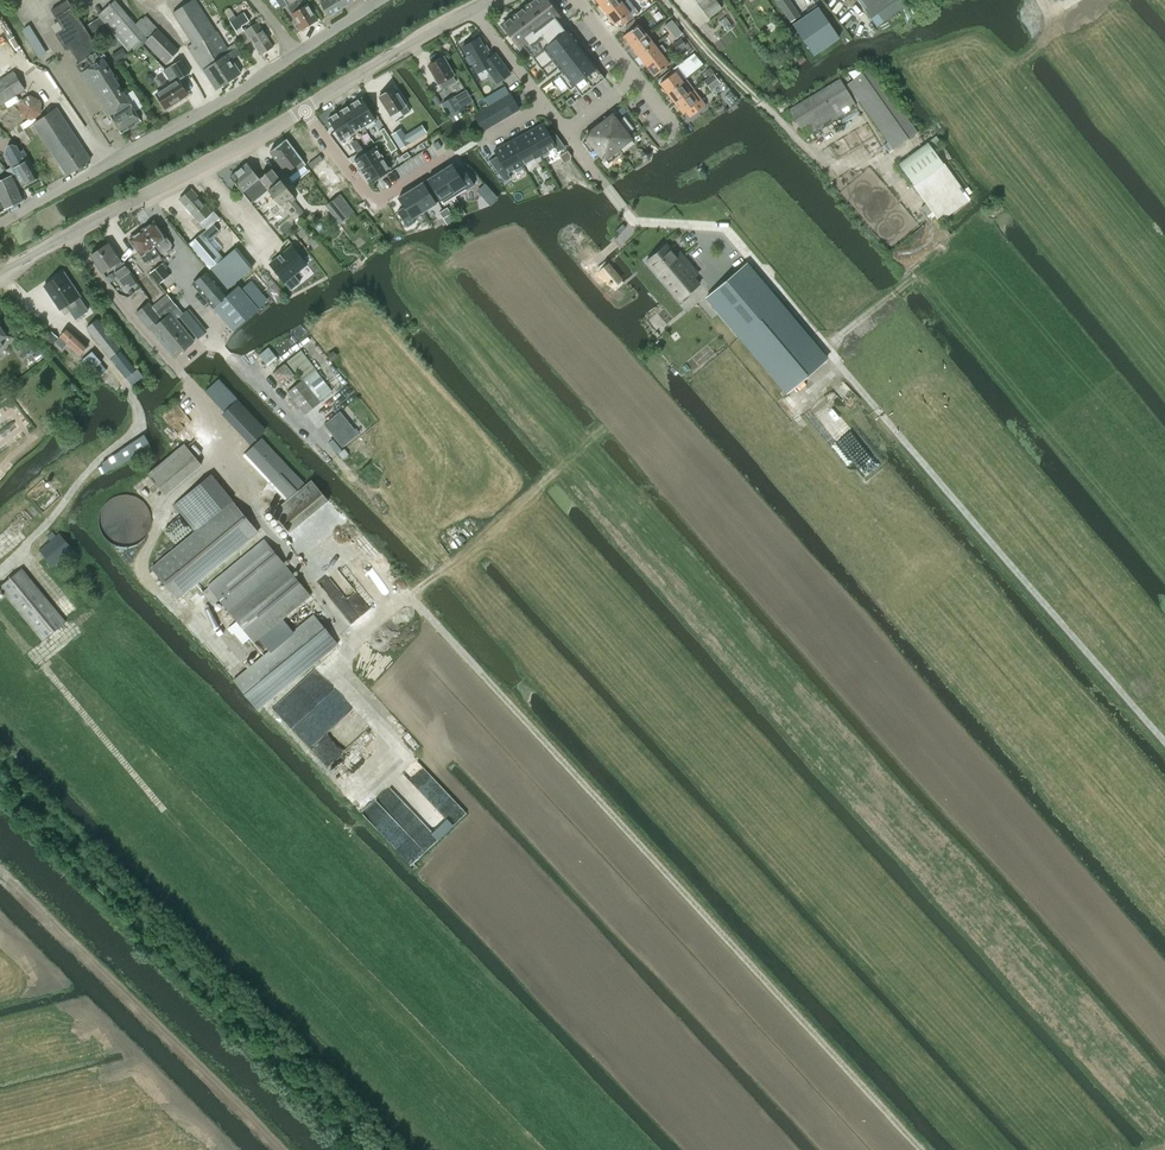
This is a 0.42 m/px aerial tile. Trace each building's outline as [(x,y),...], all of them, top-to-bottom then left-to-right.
[(147,39),(135,25),(114,0),(97,15),(111,31),(111,30),(131,53),(143,43),(147,39)] [(172,13),(192,45),(187,49),(215,90),(239,74),(231,60),(240,54),(236,47),(229,52),(227,49),(227,50),(213,28),(194,0),(192,0),(172,13)] [(277,2),(279,6),(281,9),(286,6),(290,13),(300,30),(302,29),(303,31),(308,28),(308,26),(317,21),(307,4),(306,5),(303,0),(276,0),(277,2)] [(327,17),(353,1),(353,0),(326,0),(319,4),(327,17)] [(501,26),(518,48),(521,45),(541,71),(542,71),(542,70),(541,68),(552,60),(553,62),(562,73),(557,76),(559,77),(566,87),(569,91),(574,87),(581,97),(604,79),(595,68),(596,68),(567,30),(565,32),(555,19),(558,17),(545,0),(535,0),(501,26)] [(598,5),(606,15),(621,3),(619,0),(605,0),(598,5)] [(708,18),(721,8),(715,0),(695,0),(708,18)] [(865,9),(875,25),(907,3),(904,0),(878,0),(865,9)] [(98,50),(68,2),(52,12),(63,29),(55,34),(65,50),(69,47),(79,63),(75,65),(80,73),(107,118),(109,116),(120,133),(127,129),(128,129),(133,126),(141,121),(140,120),(146,116),(141,108),(135,112),(112,76),(113,75),(103,59),(102,59),(97,51),(98,50)] [(621,3),(606,15),(614,25),(619,21),(623,26),(633,18),(621,3)] [(794,7),(784,14),(790,22),(800,15),(794,7)] [(838,37),(818,7),(793,24),(813,54),(838,37)] [(237,35),(243,31),(240,27),(248,21),(243,13),(235,18),(233,15),(228,18),(230,21),(229,22),(237,35)] [(141,18),(135,24),(147,39),(158,30),(145,16),(142,19),(141,18)] [(90,26),(87,27),(93,37),(106,28),(101,19),(90,26)] [(628,32),(623,36),(630,46),(646,34),(638,24),(638,25),(634,20),(625,27),(628,32)] [(670,32),(676,27),(671,20),(664,25),(670,32)] [(244,30),(260,55),(271,47),(255,22),(244,30)] [(39,58),(46,54),(30,27),(23,31),(39,58)] [(675,39),(679,35),(681,33),(676,27),(670,32),(675,39)] [(178,50),(158,30),(147,39),(144,43),(164,64),(178,50)] [(646,34),(630,46),(638,56),(653,44),(646,34)] [(463,46),(461,47),(467,57),(465,58),(468,64),(470,63),(476,74),(485,69),(496,84),(509,74),(495,54),(489,58),(486,52),(483,47),(478,38),(470,43),(469,40),(462,44),(463,46)] [(677,51),(685,45),(680,40),(673,46),(677,51)] [(653,44),(638,56),(645,66),(661,54),(653,44)] [(653,76),(669,64),(665,60),(669,57),(664,52),(661,54),(645,66),(653,76)] [(693,54),(680,63),(690,75),(702,65),(693,54)] [(452,75),(442,57),(428,65),(438,83),(439,83),(442,89),(455,82),(452,76),(452,75)] [(802,57),(797,62),(799,65),(805,60),(802,57)] [(164,109),(186,95),(176,80),(183,75),(176,63),(163,71),(171,84),(155,94),(164,109)] [(709,68),(704,72),(708,77),(714,73),(714,72),(710,67),(709,68)] [(892,150),(916,133),(870,68),(846,84),(892,150)] [(24,89),(13,71),(0,79),(0,104),(24,89)] [(659,84),(667,94),(682,82),(674,72),(659,84)] [(710,91),(720,83),(713,74),(703,82),(710,91)] [(667,94),(674,104),(690,92),(693,90),(694,89),(686,79),(682,82),(667,94)] [(804,136),(854,106),(838,79),(787,109),(804,136)] [(392,87),(378,96),(390,114),(398,109),(403,116),(409,112),(405,105),(400,97),(399,98),(392,87)] [(690,92),(674,104),(682,114),(685,112),(689,117),(705,105),(693,90),(690,92)] [(447,114),(458,107),(450,95),(440,101),(441,103),(441,104),(447,114)] [(509,95),(503,99),(511,113),(519,109),(516,106),(510,95),(509,95)] [(432,99),(436,106),(441,104),(441,103),(440,101),(436,96),(432,99)] [(361,98),(350,105),(364,127),(375,120),(361,98)] [(570,98),(565,102),(569,107),(574,103),(570,98)] [(65,175),(89,159),(50,99),(46,101),(48,112),(31,123),(65,175)] [(503,99),(496,103),(504,118),(511,113),(503,99)] [(489,107),(489,108),(497,122),(504,118),(496,103),(489,107)] [(350,105),(339,111),(353,133),(364,127),(350,105)] [(622,107),(617,111),(620,115),(623,115),(626,112),(622,107)] [(489,108),(481,112),(490,126),(497,122),(489,108)] [(339,111),(328,119),(341,141),(353,133),(339,111)] [(481,112),(474,116),(482,131),(490,126),(481,112)] [(588,139),(582,143),(594,159),(600,155),(603,160),(604,159),(608,164),(622,153),(618,149),(630,139),(626,134),(633,129),(624,117),(617,122),(612,115),(585,136),(588,139)] [(303,124),(286,135),(303,159),(320,147),(303,124)] [(527,133),(539,155),(554,147),(557,152),(565,148),(552,129),(547,132),(543,124),(527,133)] [(421,125),(414,129),(419,137),(426,133),(421,125)] [(399,129),(390,134),(400,149),(408,143),(399,129)] [(522,165),(539,155),(527,133),(510,142),(522,165)] [(286,140),(270,152),(290,179),(296,175),(294,172),(304,165),(286,140)] [(497,156),(489,161),(504,181),(510,178),(507,173),(522,165),(510,142),(494,151),(497,156)] [(927,143),(898,164),(914,185),(943,164),(927,143)] [(16,146),(12,145),(7,147),(6,152),(11,162),(10,164),(12,167),(7,170),(10,176),(15,174),(22,186),(38,178),(28,159),(28,160),(22,150),(19,151),(16,146)] [(376,146),(354,160),(361,172),(383,158),(376,146)] [(566,152),(558,156),(563,164),(569,160),(570,156),(566,152)] [(383,158),(361,172),(368,183),(390,169),(383,158)] [(229,178),(244,196),(249,192),(248,191),(260,182),(259,179),(246,164),(229,178)] [(452,164),(439,172),(455,197),(474,185),(465,170),(458,174),(452,164)] [(333,168),(315,181),(330,199),(341,191),(348,199),(354,195),(333,168)] [(259,179),(260,182),(248,191),(249,192),(244,196),(250,204),(267,190),(269,193),(279,205),(287,199),(291,203),(295,200),(291,196),(292,195),(271,169),(259,179)] [(439,172),(427,180),(442,205),(455,197),(439,172)] [(5,210),(11,207),(11,206),(22,200),(11,176),(0,181),(0,201),(5,210)] [(423,182),(410,190),(424,211),(436,203),(423,182)] [(211,213),(190,189),(178,199),(199,223),(198,223),(203,228),(204,227),(206,229),(212,224),(219,218),(213,211),(211,213)] [(404,208),(397,212),(407,227),(415,222),(412,218),(424,211),(410,190),(398,198),(404,208)] [(344,202),(339,195),(328,204),(341,222),(353,212),(349,208),(344,202)] [(295,200),(291,203),(294,208),(299,204),(295,199),(295,200)] [(154,247),(156,245),(162,254),(166,251),(168,254),(172,250),(170,247),(172,246),(172,244),(168,239),(166,238),(153,221),(141,230),(154,247)] [(208,241),(218,232),(212,224),(206,229),(201,234),(208,241)] [(574,227),(567,232),(571,237),(577,231),(574,227)] [(154,247),(141,230),(128,239),(141,256),(141,259),(144,263),(145,262),(147,264),(160,255),(154,247)] [(211,270),(224,259),(208,241),(201,234),(188,245),(211,270)] [(108,243),(90,255),(103,273),(115,265),(118,269),(113,272),(118,279),(130,271),(123,262),(121,263),(120,261),(108,243)] [(307,263),(292,244),(268,263),(289,289),(299,281),(293,275),(307,263)] [(646,260),(680,301),(699,284),(690,274),(695,270),(683,256),(679,260),(665,244),(646,260)] [(228,290),(251,269),(234,250),(224,259),(211,270),(228,290)] [(160,264),(149,273),(158,284),(169,275),(160,264)] [(787,392),(826,359),(746,264),(706,297),(787,392)] [(214,306),(227,294),(207,272),(194,282),(214,306)] [(66,305),(75,319),(88,311),(78,297),(80,296),(64,273),(44,286),(59,310),(66,305)] [(260,299),(247,285),(241,290),(238,287),(213,309),(232,330),(257,309),(253,305),(260,299)] [(174,302),(158,315),(162,321),(171,313),(175,319),(183,313),(174,302)] [(148,304),(135,313),(150,331),(151,330),(173,359),(194,341),(175,319),(171,313),(162,321),(158,315),(148,304)] [(97,319),(86,328),(132,386),(144,377),(97,319)] [(54,342),(62,349),(67,344),(79,355),(87,347),(67,328),(58,337),(59,337),(54,342)] [(50,331),(40,341),(47,348),(56,338),(50,331)] [(27,344),(20,350),(24,356),(32,350),(27,344)] [(268,366),(277,359),(268,348),(259,355),(268,366)] [(285,363),(273,373),(282,384),(294,375),(285,363)] [(224,412),(237,400),(217,379),(204,392),(224,412)] [(301,380),(286,392),(304,413),(318,401),(301,380)] [(341,412),(325,425),(343,448),(354,439),(359,434),(341,412)] [(104,466),(97,469),(100,475),(152,447),(144,434),(102,462),(104,466)] [(244,454),(285,497),(270,510),(287,530),(325,498),(308,478),(303,483),(261,438),(244,454)] [(197,463),(183,443),(150,466),(164,487),(197,463)] [(344,449),(338,454),(342,459),(348,455),(344,449)] [(150,567),(177,599),(258,533),(210,474),(172,505),(194,531),(150,567)] [(152,521),(152,516),(152,511),(150,505),(147,500),(145,496),(141,492),(135,489),(131,488),(125,487),(118,487),(114,489),(109,491),(104,495),(100,500),(97,505),(95,510),(95,515),(95,521),(97,527),(100,532),(102,535),(106,539),(111,542),(117,544),(122,545),(129,544),(133,543),(138,541),(143,537),(147,532),(150,527),(152,521)] [(38,550),(52,566),(72,549),(58,533),(38,550)] [(207,586),(208,587),(202,592),(212,605),(218,600),(236,621),(230,626),(243,643),(250,638),(254,642),(310,596),(263,539),(207,586)] [(0,585),(0,589),(42,640),(65,622),(21,568),(0,585)] [(233,681),(257,710),(338,644),(314,614),(233,681)]
